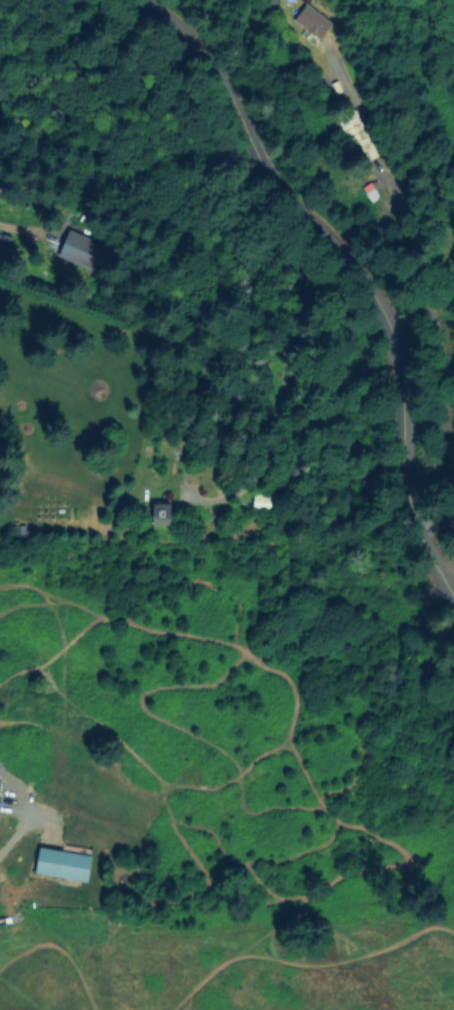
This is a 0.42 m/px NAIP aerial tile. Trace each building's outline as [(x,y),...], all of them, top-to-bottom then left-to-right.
[(333,22),(321,39),(295,21),(307,4),(333,22)] [(380,153),(362,163),(337,115),(356,105),(380,153)] [(382,197),(373,203),(364,189),(373,183),(382,197)] [(71,230),(114,248),(103,273),(60,255),(71,230)] [(273,496),(271,513),(253,511),(255,494),(273,496)] [(174,502),(173,526),(154,525),(155,501),(174,502)] [(92,857),(87,883),(36,873),(41,847),(92,857)]
